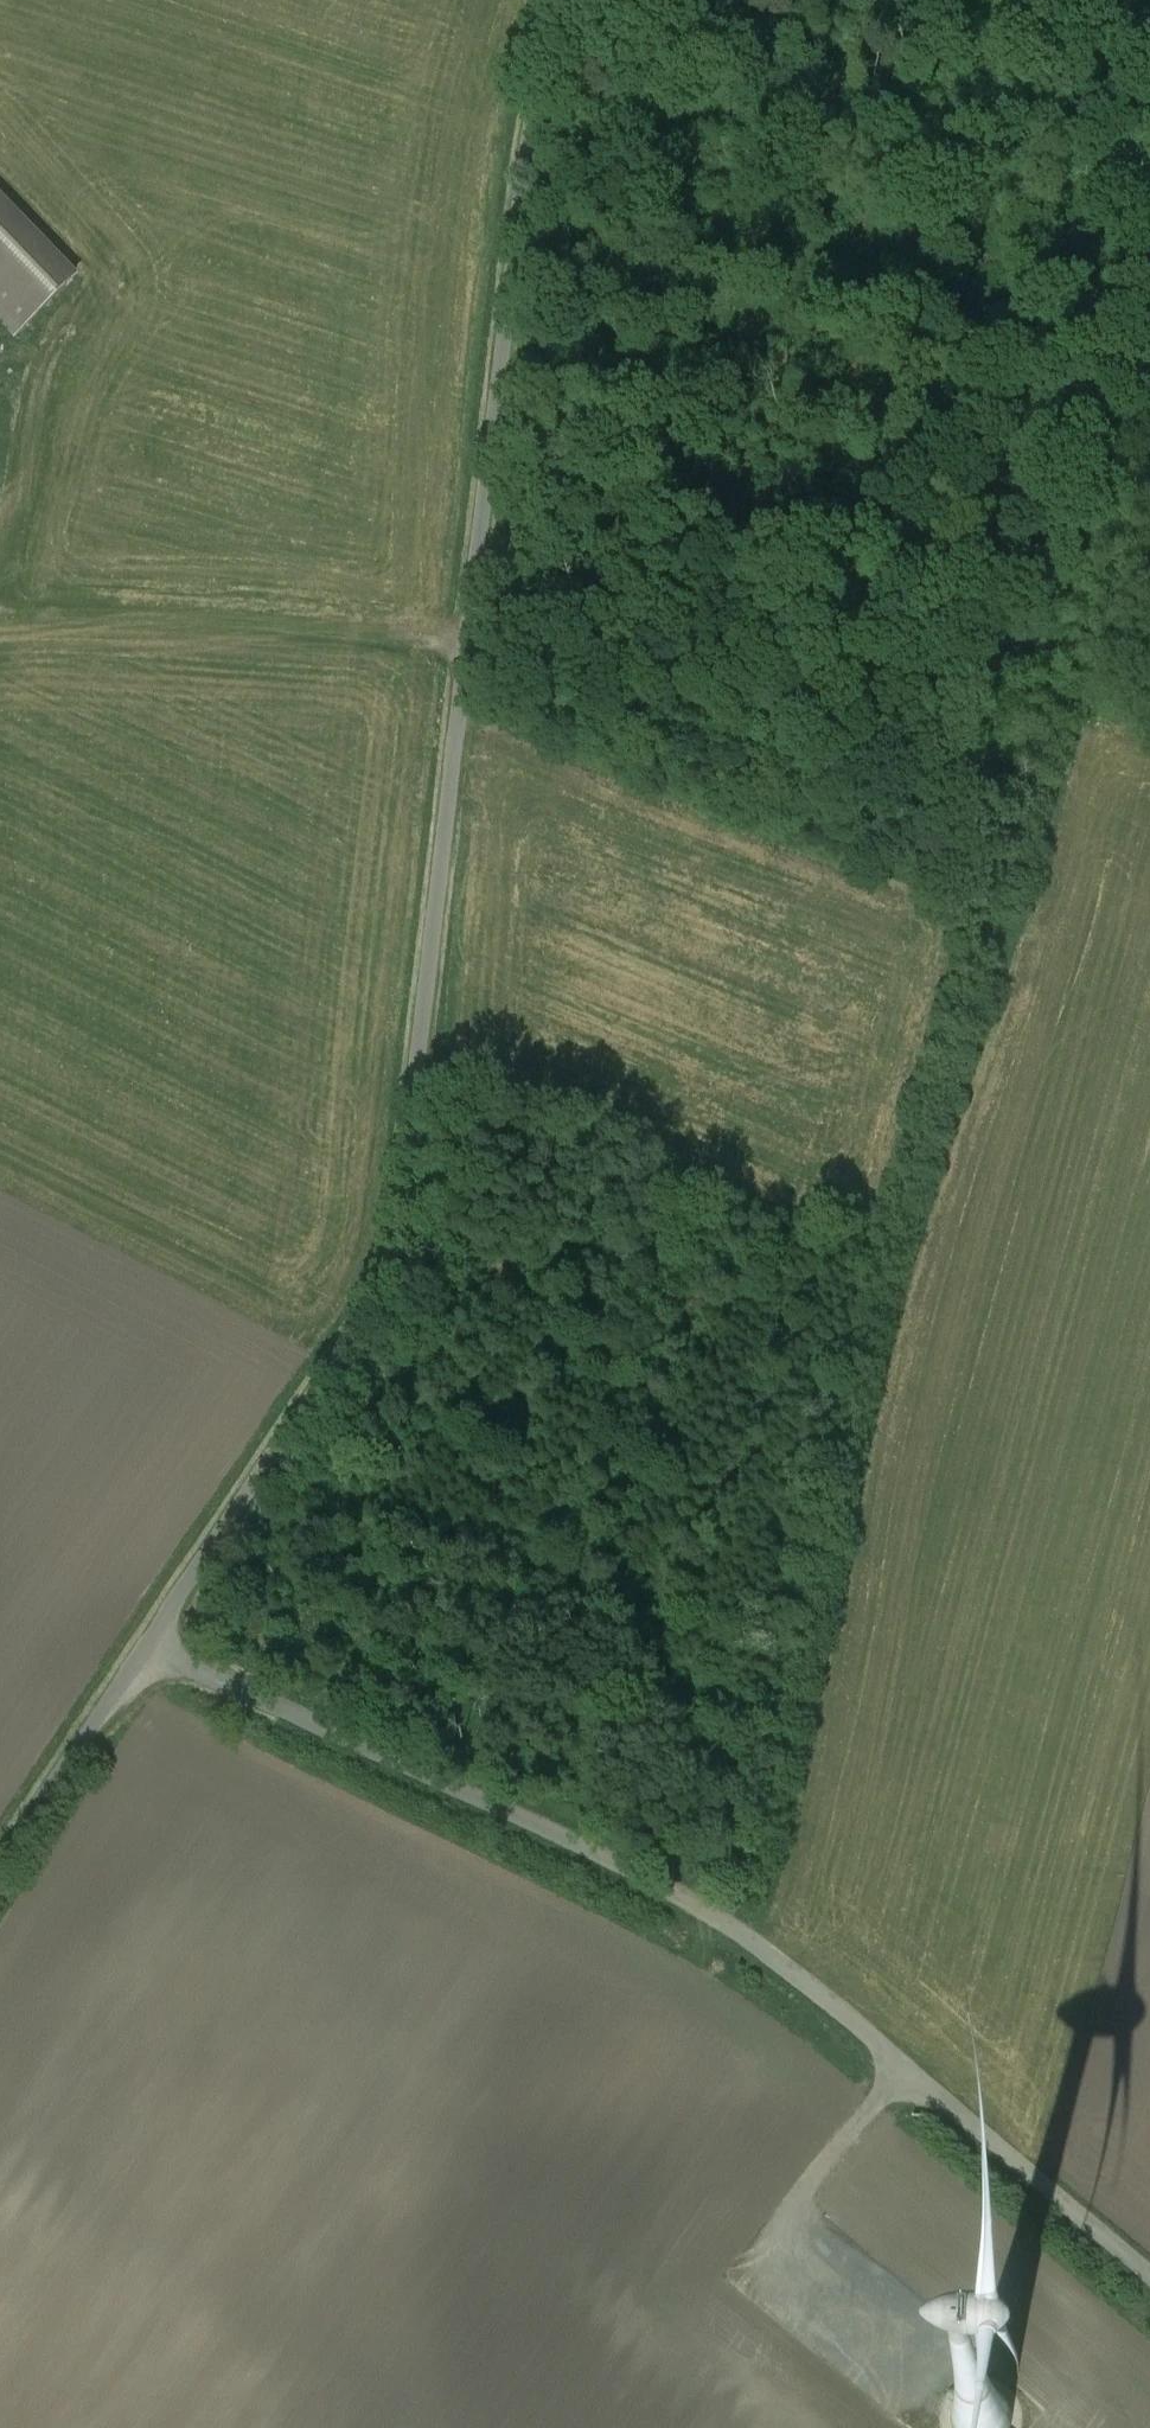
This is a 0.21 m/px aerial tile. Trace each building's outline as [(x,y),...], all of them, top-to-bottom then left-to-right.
[(2,339),(70,275),(0,202),(0,336),(2,339)]
